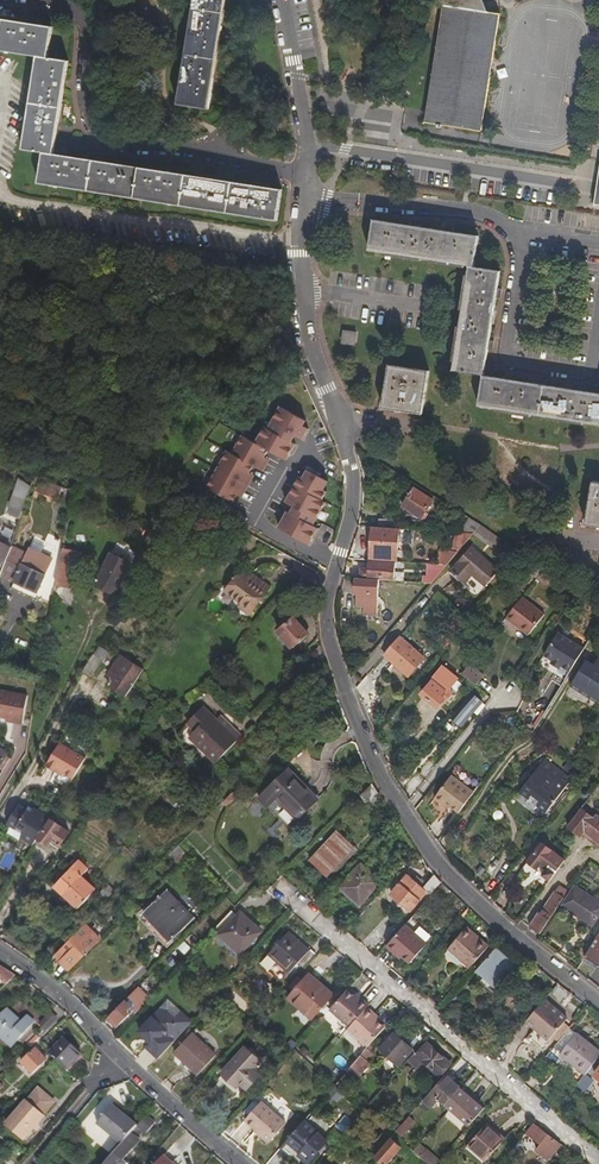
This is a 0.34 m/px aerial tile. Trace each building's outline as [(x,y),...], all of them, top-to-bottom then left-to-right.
[(226,0),(195,0),(189,41),(180,102),(211,107),(226,0)] [(504,13),(492,11),(482,9),(482,2),(489,3),(488,0),(442,0),(441,1),(446,2),(425,120),(484,130),(504,13)] [(492,11),(489,3),(482,2),(482,9),(492,11)] [(58,152),(71,61),(50,58),(55,28),(0,20),(0,51),(39,57),(25,150),(46,153),(41,184),(282,216),(287,183),(58,152)] [(472,266),(477,235),(371,217),(367,249),(467,265),(472,266)] [(480,372),(497,270),(472,266),(467,265),(450,367),(480,372)] [(351,343),(353,329),(340,327),(339,341),(351,343)] [(420,412),(427,369),(387,362),(380,405),(420,412)] [(480,372),(475,404),(598,424),(598,392),(480,372)] [(265,448),(285,459),(294,442),(290,440),(293,434),(300,438),(306,428),(300,425),(303,419),(279,405),(267,428),(264,426),(255,442),(241,434),(231,453),(226,450),(206,488),(231,502),(235,495),(248,472),(252,464),(255,466),(262,454),(265,448)] [(266,457),(262,454),(255,466),(260,469),(266,457)] [(287,511),(277,527),(307,544),(317,527),(312,525),(324,502),(321,500),(325,491),(322,490),(327,481),(307,470),(302,479),(299,477),(285,502),(293,507),(290,513),(287,511)] [(240,498),(253,474),(248,472),(235,495),(240,498)] [(27,502),(31,489),(34,483),(21,479),(10,508),(11,508),(9,515),(21,519),(27,502)] [(592,479),(584,523),(598,525),(598,480),(592,479)] [(59,502),(63,489),(46,482),(41,495),(59,502)] [(425,512),(432,500),(414,488),(402,506),(414,514),(408,522),(421,523),(427,514),(425,512)] [(395,528),(395,518),(378,517),(378,527),(395,528)] [(473,534),(480,525),(468,518),(456,533),(464,533),(473,534)] [(378,527),(371,526),(370,558),(383,558),(383,555),(397,556),(401,552),(394,552),(394,547),(395,528),(378,527)] [(472,535),(473,534),(464,533),(449,551),(443,550),(443,553),(439,553),(437,565),(438,565),(446,566),(472,535)] [(8,556),(11,547),(0,541),(0,571),(8,556)] [(37,593),(52,562),(49,559),(37,553),(35,558),(24,553),(11,547),(8,556),(1,575),(37,593)] [(35,558),(37,553),(27,547),(24,553),(35,558)] [(497,570),(470,547),(450,572),(465,584),(472,576),(484,586),(497,570)] [(80,553),(63,550),(56,587),(74,590),(80,553)] [(93,583),(114,595),(132,564),(111,552),(93,583)] [(534,578),(542,567),(528,558),(521,569),(534,578)] [(393,581),(394,562),(370,560),(370,569),(361,569),(360,579),(379,580),(393,581)] [(436,577),(430,584),(432,586),(440,579),(449,568),(446,566),(436,577)] [(545,586),(554,575),(542,567),(534,578),(545,586)] [(235,598),(252,574),(249,572),(246,575),(242,572),(227,593),(235,598)] [(252,614),(265,595),(260,591),(265,583),(252,574),(235,598),(244,605),(242,608),(252,614)] [(376,616),(379,580),(360,579),(355,578),(353,594),(356,594),(355,606),(364,607),(363,615),(376,616)] [(265,595),(271,587),(265,583),(260,591),(265,595)] [(527,635),(542,614),(521,596),(505,617),(527,635)] [(309,636),(294,617),(277,631),(293,650),(309,636)] [(570,674),(583,652),(558,634),(543,657),(552,662),(560,668),(570,674)] [(423,657),(399,637),(384,654),(408,676),(423,657)] [(426,647),(431,642),(426,638),(421,643),(426,647)] [(101,660),(106,654),(98,648),(93,654),(101,660)] [(90,677),(101,660),(93,654),(82,671),(90,677)] [(113,678),(125,660),(122,657),(121,659),(119,659),(115,664),(116,666),(109,675),(113,678)] [(597,707),(598,704),(598,660),(597,659),(592,668),(589,666),(586,670),(582,667),(569,688),(597,707)] [(137,681),(143,672),(125,660),(113,678),(108,684),(127,696),(137,681)] [(450,690),(455,683),(459,678),(442,664),(430,679),(432,681),(421,694),(439,707),(445,699),(447,700),(453,692),(450,690)] [(484,675),(469,664),(463,673),(476,685),(484,675)] [(27,696),(0,691),(0,717),(7,719),(13,720),(12,723),(22,725),(27,696)] [(483,703),(472,695),(453,718),(463,726),(471,716),(470,714),(473,711),(478,714),(485,705),(483,703)] [(215,764),(237,741),(216,720),(204,709),(187,727),(202,740),(196,746),(215,764)] [(220,715),(216,720),(237,741),(242,736),(220,715)] [(448,734),(454,728),(447,721),(442,727),(448,734)] [(73,780),(86,759),(59,743),(46,765),(57,772),(58,770),(64,774),(73,780)] [(573,761),(581,749),(572,744),(564,755),(573,761)] [(492,763),(498,756),(492,751),(486,759),(492,763)] [(0,767),(0,771),(2,772),(11,757),(8,755),(0,767)] [(572,776),(578,768),(568,761),(562,769),(572,776)] [(567,785),(540,764),(535,771),(561,792),(567,785)] [(298,821),(317,802),(304,789),(306,786),(290,770),(259,800),(269,809),(277,801),(298,821)] [(542,817),(561,792),(535,771),(516,796),(525,803),(522,807),(531,814),(534,810),(542,817)] [(458,812),(472,793),(451,776),(435,796),(444,803),(446,801),(458,812)] [(366,791),(373,784),(371,779),(362,788),(366,791)] [(369,805),(379,794),(373,784),(366,791),(361,797),(369,805)] [(170,790),(165,796),(177,807),(182,801),(170,790)] [(226,811),(237,800),(233,795),(221,806),(226,811)] [(177,807),(165,796),(155,807),(167,818),(177,807)] [(30,844),(33,846),(50,819),(33,809),(31,813),(19,805),(7,825),(16,830),(17,828),(25,832),(21,838),(30,844)] [(594,814),(593,816),(582,808),(569,825),(581,835),(586,830),(598,839),(598,818),(594,814)] [(59,847),(69,833),(52,821),(39,839),(49,847),(52,842),(59,847)] [(329,878),(356,848),(338,832),(311,862),(328,879),(329,878)] [(550,881),(566,860),(543,843),(530,861),(540,867),(541,865),(547,869),(543,875),(550,881)] [(189,857),(178,847),(169,856),(179,867),(189,857)] [(356,848),(329,878),(331,880),(358,850),(356,848)] [(304,861),(310,855),(307,852),(301,858),(304,861)] [(150,871),(155,867),(149,862),(145,866),(150,871)] [(360,906),(380,883),(361,866),(340,889),(360,906)] [(96,891),(72,868),(55,888),(79,910),(96,891)] [(437,889),(442,883),(435,876),(426,886),(417,878),(414,881),(408,876),(388,897),(408,915),(426,895),(429,898),(437,889)] [(450,891),(442,883),(437,889),(445,896),(450,891)] [(565,898),(570,891),(560,886),(556,891),(565,898)] [(598,916),(598,903),(573,886),(570,891),(565,898),(560,906),(576,916),(577,915),(593,925),(598,916)] [(195,921),(168,891),(140,918),(155,934),(161,928),(173,941),(195,921)] [(560,906),(565,898),(556,891),(541,913),(540,911),(530,925),(540,932),(557,908),(558,909),(560,906)] [(242,955),(263,933),(242,914),(238,918),(231,912),(222,922),(228,928),(223,934),(221,936),(242,955)] [(228,928),(222,922),(216,928),(223,934),(228,928)] [(130,931),(124,925),(114,936),(113,935),(102,944),(111,953),(121,943),(120,942),(129,933),(130,931)] [(74,966),(100,940),(85,926),(60,951),(74,966)] [(411,963),(426,944),(405,926),(387,946),(395,953),(397,951),(411,963)] [(480,938),(468,927),(466,930),(478,940),(480,938)] [(471,968),(490,947),(480,938),(478,940),(466,930),(449,949),(471,968)] [(306,968),(316,957),(289,932),(260,963),(282,982),(299,963),(306,968)] [(191,934),(180,945),(184,949),(189,944),(190,945),(197,939),(191,934)] [(586,957),(598,965),(598,934),(595,942),(586,957)] [(586,957),(595,942),(585,944),(580,952),(583,961),(586,957)] [(517,969),(495,950),(476,973),(499,992),(517,969)] [(411,963),(397,951),(395,953),(408,965),(411,963)] [(166,961),(172,967),(176,963),(171,957),(166,961)] [(0,967),(0,979),(8,984),(16,977),(0,967)] [(333,995),(309,974),(288,997),(312,1018),(333,995)] [(216,998),(221,993),(214,987),(209,992),(216,998)] [(386,1027),(379,1021),(373,1017),(376,1014),(368,1008),(370,1005),(362,999),(360,1000),(355,996),(348,990),(331,1009),(350,1027),(349,1029),(370,1046),(386,1027)] [(565,1023),(568,1019),(546,1000),(527,1022),(550,1041),(553,1038),(565,1023)] [(120,1024),(134,1010),(125,1001),(111,1015),(120,1024)] [(160,1059),(163,1056),(193,1023),(170,1002),(145,1030),(156,1040),(148,1048),(160,1059)] [(34,1021),(27,1016),(22,1022),(8,1012),(0,1022),(0,1035),(14,1046),(34,1021)] [(422,1042),(431,1032),(420,1023),(412,1033),(422,1042)] [(565,1023),(553,1038),(559,1043),(570,1029),(571,1028),(565,1023)] [(570,1029),(559,1043),(558,1044),(564,1049),(561,1054),(588,1075),(598,1061),(598,1051),(570,1029)] [(30,1048),(40,1037),(33,1031),(23,1042),(30,1048)] [(220,1055),(195,1033),(178,1052),(203,1074),(220,1055)] [(413,1050),(395,1034),(384,1046),(403,1062),(413,1050)] [(285,1048),(291,1053),(298,1044),(292,1040),(285,1048)] [(80,1057),(63,1041),(49,1057),(52,1060),(54,1062),(65,1072),(80,1057)] [(49,1057),(38,1046),(24,1061),(38,1075),(52,1060),(49,1057)] [(257,1066),(264,1058),(250,1046),(226,1072),(240,1084),(244,1079),(252,1086),(264,1072),(257,1066)] [(369,1063),(375,1056),(371,1052),(373,1050),(370,1046),(348,1071),(356,1078),(358,1074),(361,1076),(371,1064),(369,1063)] [(441,1077),(451,1065),(427,1046),(418,1056),(417,1057),(425,1064),(441,1077)] [(305,1047),(300,1052),(305,1057),(310,1053),(305,1047)] [(425,1064),(417,1057),(418,1056),(416,1054),(408,1063),(419,1072),(425,1064)] [(542,1079),(552,1066),(545,1060),(534,1073),(542,1079)] [(338,1077),(331,1072),(327,1076),(334,1082),(338,1077)] [(470,1126),(483,1111),(458,1090),(459,1088),(446,1076),(424,1101),(432,1108),(440,1099),(470,1126)] [(342,1092),(335,1086),(330,1092),(337,1098),(342,1092)] [(0,1135),(0,1137),(16,1151),(44,1119),(43,1118),(51,1109),(50,1102),(38,1092),(27,1106),(26,1105),(0,1135)] [(106,1094),(89,1116),(98,1123),(115,1100),(106,1094)] [(284,1125),(260,1104),(244,1122),(256,1131),(261,1135),(261,1140),(265,1144),(269,1144),(284,1125)] [(136,1129),(137,1127),(126,1119),(120,1114),(123,1111),(115,1105),(97,1126),(122,1146),(131,1135),(136,1129)] [(382,1119),(371,1109),(367,1113),(378,1123),(382,1119)] [(144,1136),(154,1124),(146,1117),(137,1127),(136,1129),(144,1136)] [(391,1127),(382,1119),(377,1126),(386,1134),(391,1127)] [(401,1137),(414,1123),(409,1119),(397,1133),(401,1137)] [(327,1141),(304,1121),(281,1148),(290,1156),(293,1151),(308,1163),(327,1141)] [(487,1161),(503,1142),(491,1132),(495,1128),(488,1122),(469,1144),(487,1161)] [(558,1146),(532,1126),(526,1133),(525,1135),(539,1146),(535,1153),(546,1162),(558,1146)] [(392,1139),(397,1133),(391,1127),(386,1134),(373,1147),(380,1153),(392,1139)] [(506,1138),(495,1128),(491,1132),(503,1142),(506,1138)] [(141,1143),(131,1135),(122,1146),(107,1163),(126,1163),(124,1162),(141,1143)] [(402,1149),(392,1141),(376,1159),(382,1163),(390,1163),(402,1149)] [(413,1152),(430,1163),(436,1163),(440,1158),(420,1143),(413,1152)] [(166,1154),(157,1163),(175,1163),(174,1163),(175,1163),(166,1154)]
